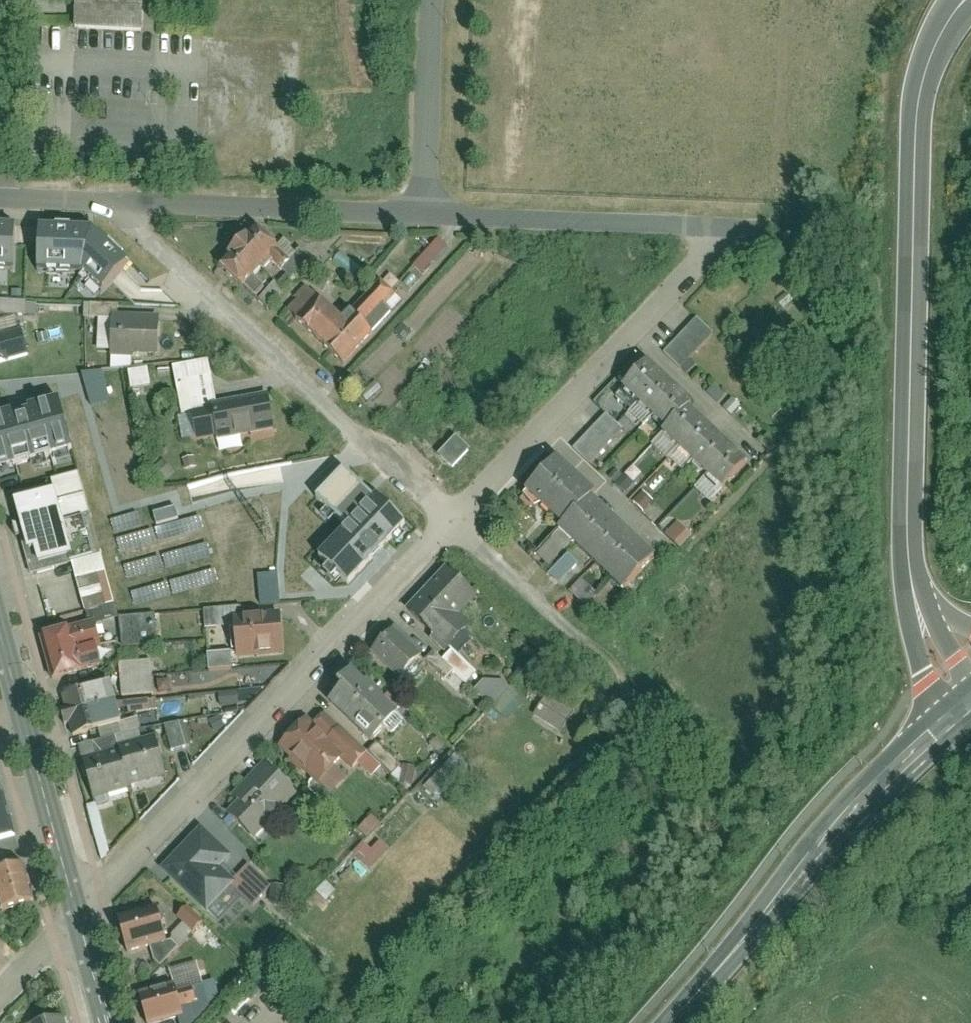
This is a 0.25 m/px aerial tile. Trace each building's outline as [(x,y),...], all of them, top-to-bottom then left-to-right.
[(77,30),(141,33),(142,0),(79,0),(77,30)] [(129,263),(84,226),(38,225),(37,230),(14,230),(15,223),(0,223),(0,268),(79,268),(103,292),(129,263)] [(277,248),(255,229),(219,269),(241,288),(277,248)] [(451,254),(438,243),(417,267),(430,278),(451,254)] [(354,311),(373,329),(399,301),(380,283),(354,311)] [(343,324),(307,291),(287,314),(343,363),(368,335),(349,318),(343,324)] [(0,302),(0,316),(25,316),(25,302),(0,302)] [(110,358),(158,360),(159,319),(111,318),(110,358)] [(697,320),(663,356),(681,371),(714,335),(697,320)] [(31,359),(22,331),(0,337),(0,369),(31,359)] [(196,445),(275,432),(269,396),(214,405),(207,361),(175,367),(183,420),(191,418),(196,445)] [(658,443),(719,498),(749,465),(690,411),(695,405),(647,362),(619,392),(665,435),(658,443)] [(131,388),(151,386),(149,368),(130,370),(131,388)] [(102,372),(82,374),(91,406),(110,402),(102,372)] [(0,416),(0,468),(72,449),(59,400),(29,408),(30,412),(13,417),(12,413),(0,416)] [(606,416),(574,450),(590,467),(623,432),(606,416)] [(456,437),(438,457),(453,470),(471,451),(456,437)] [(558,463),(527,494),(625,593),(656,563),(558,463)] [(347,527),(373,500),(344,471),(317,498),(347,527)] [(52,481),(56,492),(73,564),(86,613),(115,604),(79,474),(52,481)] [(56,492),(14,502),(31,576),(73,564),(56,492)] [(349,585),(406,525),(375,497),(373,500),(347,527),(321,557),(349,585)] [(176,509),(153,514),(156,526),(179,521),(176,509)] [(666,535),(680,548),(691,536),(677,523),(666,535)] [(551,542),(538,555),(548,566),(562,553),(551,542)] [(561,584),(579,564),(568,555),(550,575),(561,584)] [(470,594),(446,571),(403,617),(444,656),(464,635),(447,619),(470,594)] [(278,573),(258,575),(261,605),(281,603),(278,573)] [(242,608),(204,611),(205,629),(236,627),(235,620),(243,620),(242,608)] [(155,615),(118,619),(121,649),(158,646),(155,615)] [(286,655),(284,617),(243,620),(235,620),(236,627),(237,658),(286,655)] [(94,622),(43,638),(54,682),(102,666),(96,645),(101,643),(94,622)] [(393,638),(374,658),(401,684),(420,664),(393,638)] [(231,652),(208,655),(209,672),(233,669),(231,652)] [(152,661),(121,663),(123,696),(154,694),(152,661)] [(491,674),(476,691),(510,720),(525,703),(491,674)] [(356,681),(330,708),(371,747),(397,720),(356,681)] [(111,684),(63,698),(73,737),(98,729),(122,723),(111,684)] [(548,696),(534,718),(561,734),(574,712),(548,696)] [(139,712),(157,711),(157,701),(138,702),(139,712)] [(122,723),(98,729),(101,741),(116,737),(140,731),(142,731),(139,719),(122,723)] [(307,720),(280,750),(332,798),(359,768),(307,720)] [(184,723),(165,728),(171,752),(190,747),(184,723)] [(140,731),(116,737),(119,749),(143,742),(140,731)] [(119,749),(83,759),(95,803),(171,782),(158,738),(143,742),(119,749)] [(456,756),(425,786),(438,799),(468,768),(456,756)] [(298,797),(263,768),(226,811),(260,840),(298,797)] [(3,797),(0,798),(0,842),(13,838),(3,797)] [(371,816),(361,831),(370,837),(380,822),(371,816)] [(203,829),(164,869),(207,913),(232,888),(240,880),(237,877),(224,866),(232,858),(203,829)] [(370,851),(365,844),(353,853),(367,871),(392,852),(384,841),(370,851)] [(248,866),(237,877),(240,880),(232,888),(253,907),(271,887),(248,866)] [(2,915),(28,907),(16,869),(0,874),(0,909),(2,915)] [(289,889),(271,887),(269,902),(287,905),(289,889)] [(157,914),(119,922),(125,953),(163,945),(157,914)] [(177,989),(145,997),(151,1022),(152,1022),(183,1015),(177,989)]
